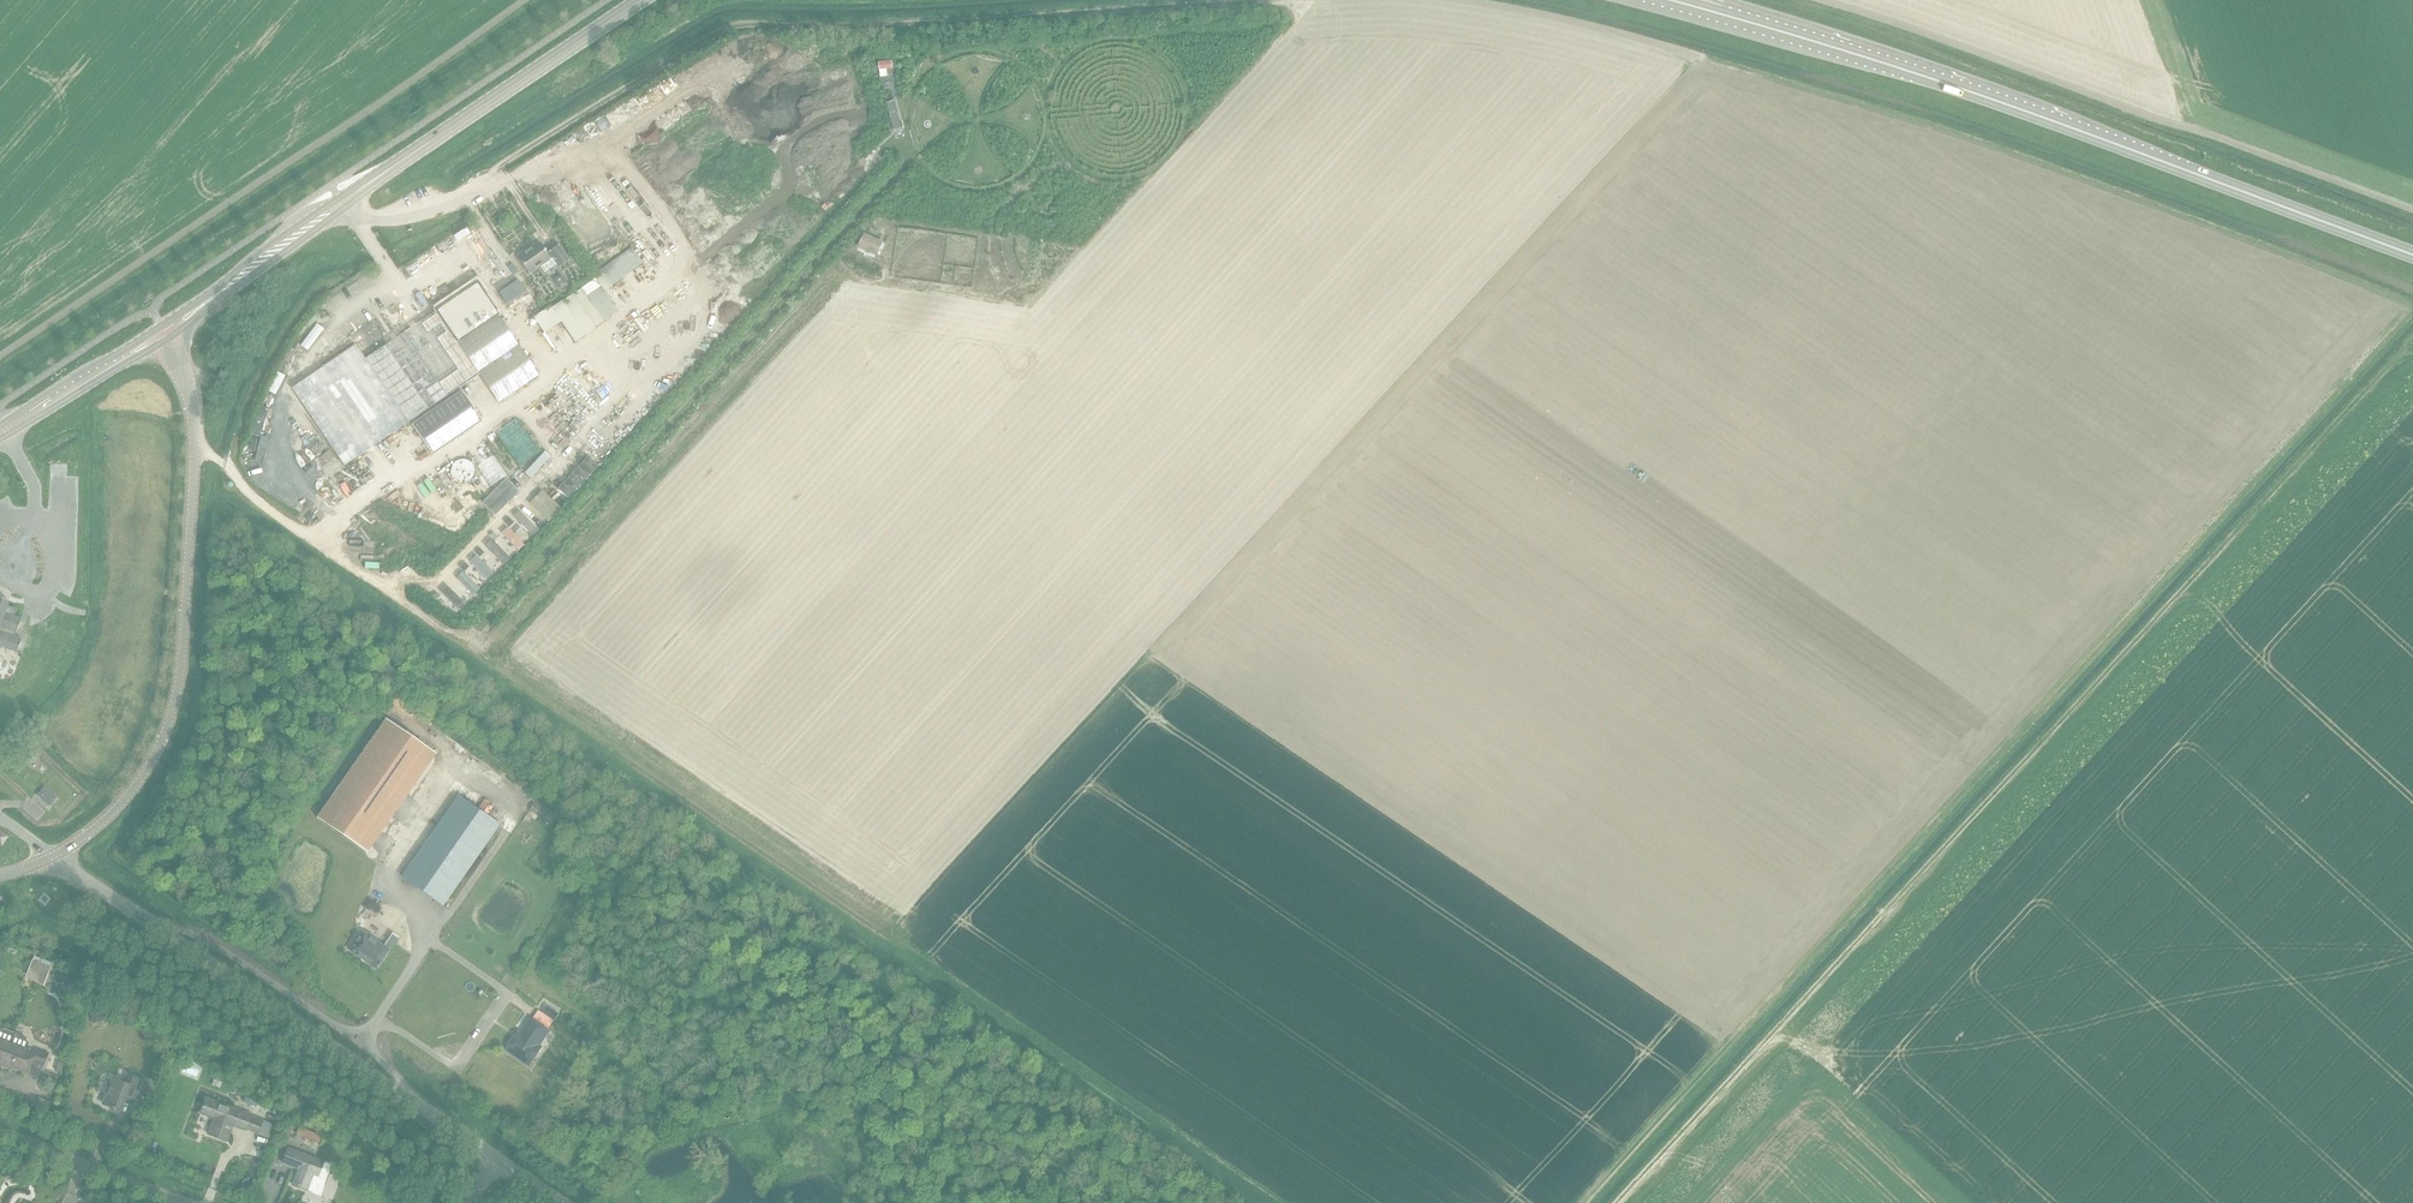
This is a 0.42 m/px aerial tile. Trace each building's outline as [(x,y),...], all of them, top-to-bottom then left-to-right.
[(891,60),(878,62),(879,69),(886,69),(892,68),(891,60)] [(673,101),(680,112),(686,107),(679,97),(673,101)] [(893,101),(886,103),(893,130),(900,128),(893,101)] [(549,230),(556,225),(552,219),(544,224),(549,230)] [(716,243),(737,230),(732,222),(711,234),(716,243)] [(550,254),(548,255),(538,241),(516,256),(528,274),(540,265),(544,271),(556,263),(559,267),(569,260),(558,244),(548,251),(550,254)] [(606,263),(596,268),(606,286),(615,281),(606,263)] [(436,310),(365,358),(408,422),(466,383),(479,374),(498,402),(538,375),(477,283),(436,310)] [(508,302),(520,294),(513,284),(502,292),(508,302)] [(580,288),(550,309),(574,342),(605,321),(580,288)] [(543,303),(545,295),(537,293),(535,301),(543,303)] [(711,316),(725,320),(726,314),(713,310),(711,316)] [(528,343),(509,314),(502,319),(521,348),(528,343)] [(396,329),(407,321),(403,315),(391,323),(396,329)] [(335,341),(330,334),(339,328),(334,322),(302,344),(311,357),(335,341)] [(385,337),(378,342),(381,346),(388,342),(385,337)] [(407,422),(355,345),(291,388),(344,465),(407,422)] [(214,383),(221,386),(227,372),(220,369),(214,383)] [(546,390),(566,420),(576,414),(556,384),(546,390)] [(461,390),(411,423),(432,454),(481,421),(461,390)] [(532,400),(553,430),(562,423),(542,393),(532,400)] [(518,409),(538,439),(548,432),(528,403),(518,409)] [(241,454),(247,456),(251,442),(245,441),(241,454)] [(506,475),(528,453),(518,443),(496,465),(506,475)] [(255,465),(271,477),(280,466),(263,454),(255,465)] [(363,461),(352,466),(355,473),(366,467),(363,461)] [(284,488),(289,481),(277,472),(272,479),(284,488)] [(344,517),(342,523),(352,528),(355,522),(344,517)] [(383,558),(390,545),(384,542),(377,554),(383,558)] [(8,600),(0,598),(0,646),(16,652),(21,639),(14,636),(15,631),(16,631),(21,619),(13,616),(15,609),(6,606),(8,600)] [(385,718),(316,817),(366,852),(435,753),(385,718)] [(44,786),(36,795),(49,806),(57,797),(44,786)] [(456,797),(401,875),(442,904),(497,825),(456,797)] [(484,799),(478,808),(483,811),(489,802),(484,799)] [(532,804),(528,810),(534,815),(538,809),(532,804)] [(397,936),(394,934),(391,931),(382,945),(363,932),(350,951),(375,968),(397,936)] [(32,959),(25,978),(33,981),(41,963),(32,959)] [(41,963),(33,981),(43,985),(51,967),(41,963)] [(547,1005),(542,1012),(554,1020),(559,1013),(547,1005)] [(88,1011),(92,1023),(102,1020),(98,1008),(88,1011)] [(513,1039),(506,1048),(527,1063),(539,1046),(536,1045),(546,1031),(530,1020),(516,1041),(513,1039)] [(1,1064),(14,1032),(4,1028),(0,1030),(0,1063),(1,1064)] [(35,1047),(34,1051),(26,1048),(28,1044),(25,1036),(14,1032),(1,1064),(11,1068),(12,1065),(28,1071),(32,1061),(43,1065),(48,1052),(35,1047)] [(57,1060),(55,1070),(60,1072),(63,1062),(57,1060)] [(124,1096),(132,1099),(139,1081),(126,1076),(123,1083),(111,1079),(102,1103),(119,1110),(124,1096)] [(209,1092),(207,1098),(258,1117),(261,1111),(209,1092)] [(39,1097),(35,1108),(48,1113),(52,1102),(39,1097)] [(263,1120),(250,1115),(205,1097),(200,1112),(214,1117),(208,1133),(225,1140),(232,1124),(257,1134),(263,1120)] [(245,1098),(243,1103),(256,1108),(258,1103),(245,1098)] [(118,1139),(129,1143),(131,1138),(120,1134),(118,1139)] [(148,1141),(145,1148),(152,1151),(155,1144),(148,1141)] [(287,1148),(282,1163),(297,1169),(292,1184),(306,1190),(307,1188),(319,1192),(330,1163),(322,1161),(287,1148)]
